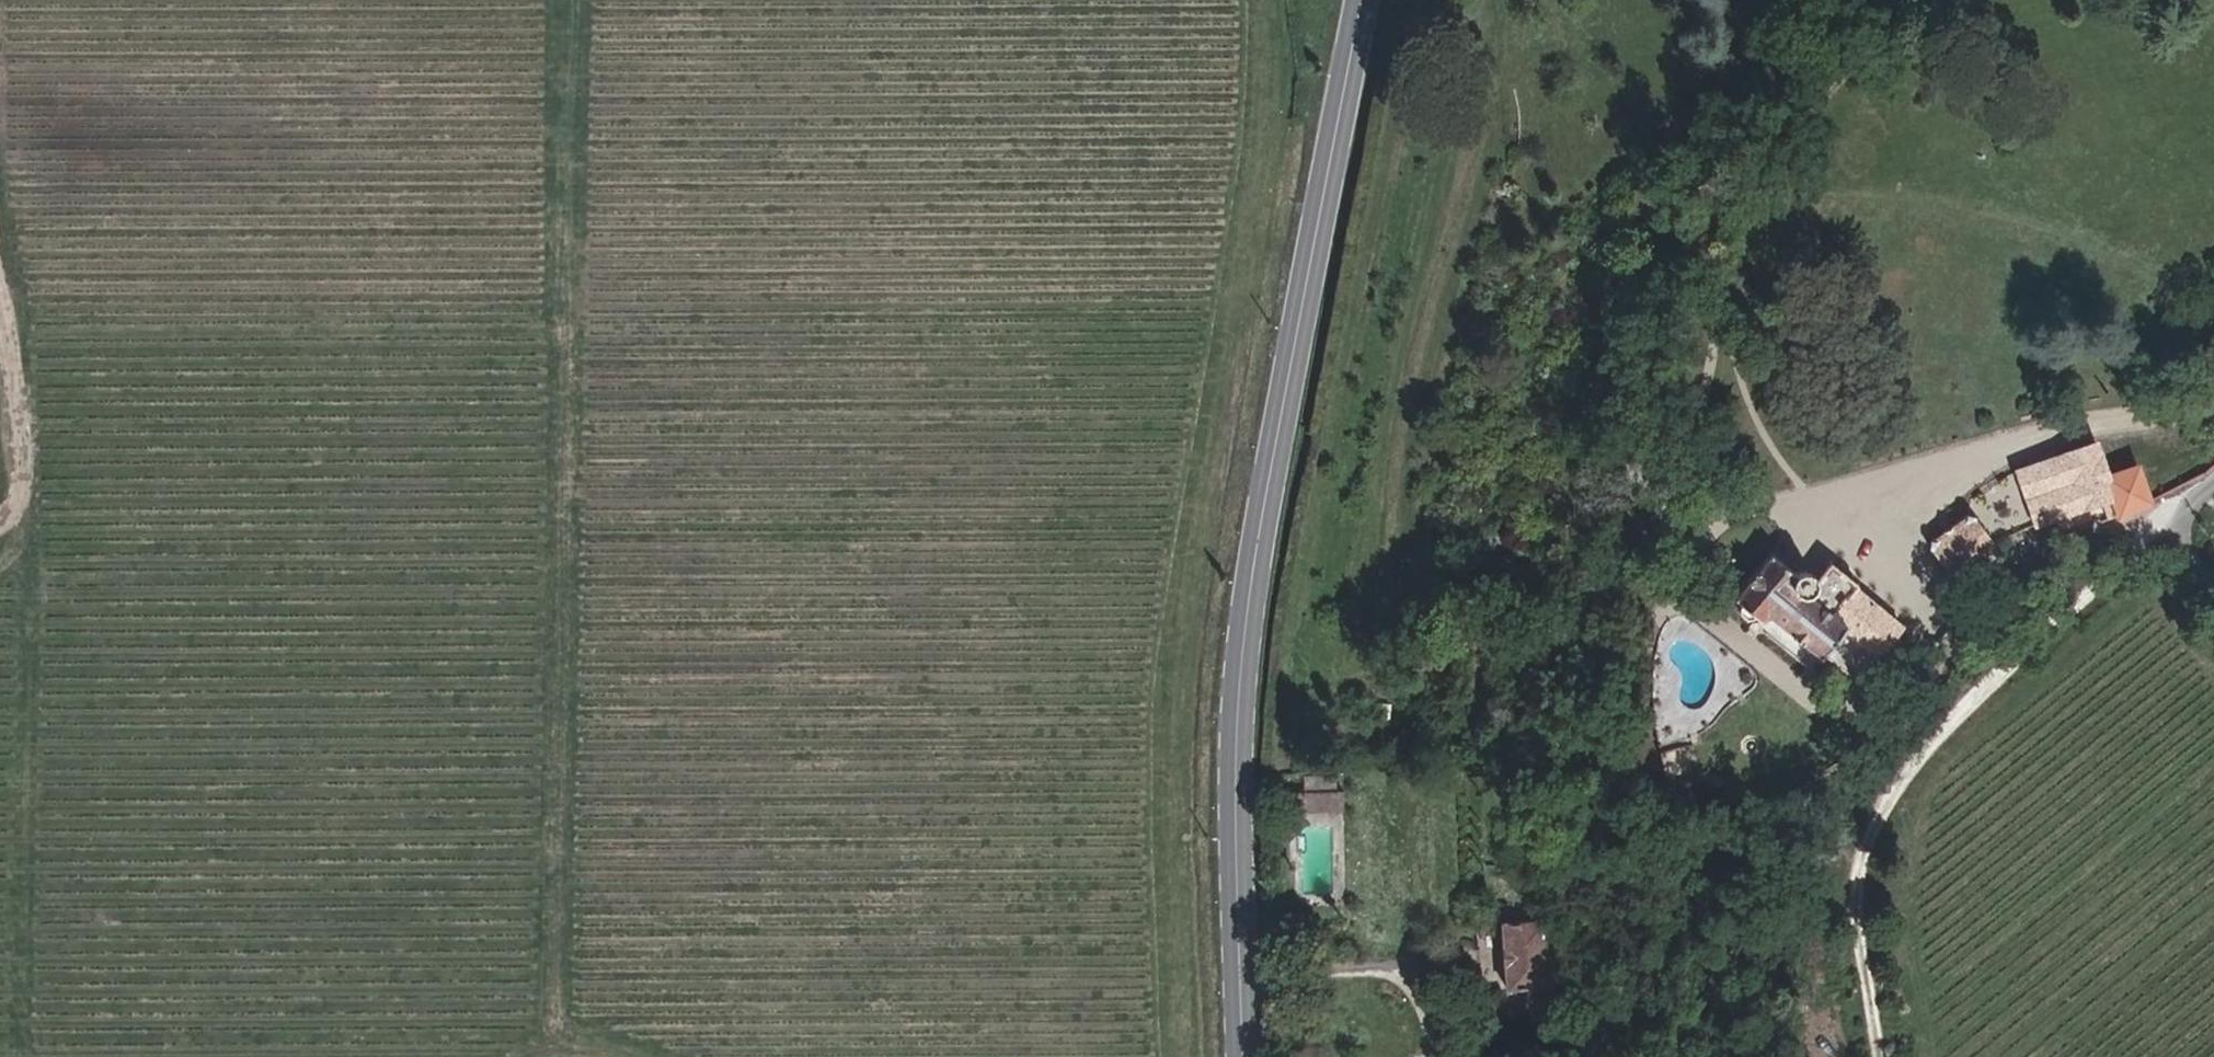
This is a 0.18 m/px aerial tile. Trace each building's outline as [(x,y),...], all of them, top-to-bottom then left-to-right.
[(2018,481),(2033,527),(2111,499),(2118,512),(2148,499),(2135,478),(2110,483),(2092,455),(2023,481),(2018,481)] [(1948,581),(1983,545),(1957,520),(1930,552),(1928,558),(1948,581)] [(1769,560),(1732,603),(1758,627),(1767,619),(1816,663),(1821,661),(1855,690),(1899,637),(1851,594),(1852,590),(1827,570),(1813,587),(1813,580),(1807,575),(1798,576),(1794,581),(1769,560)] [(1305,806),(1345,800),(1343,782),(1303,787),(1305,806)] [(1502,997),(1543,992),(1539,925),(1496,929),(1502,997)]
